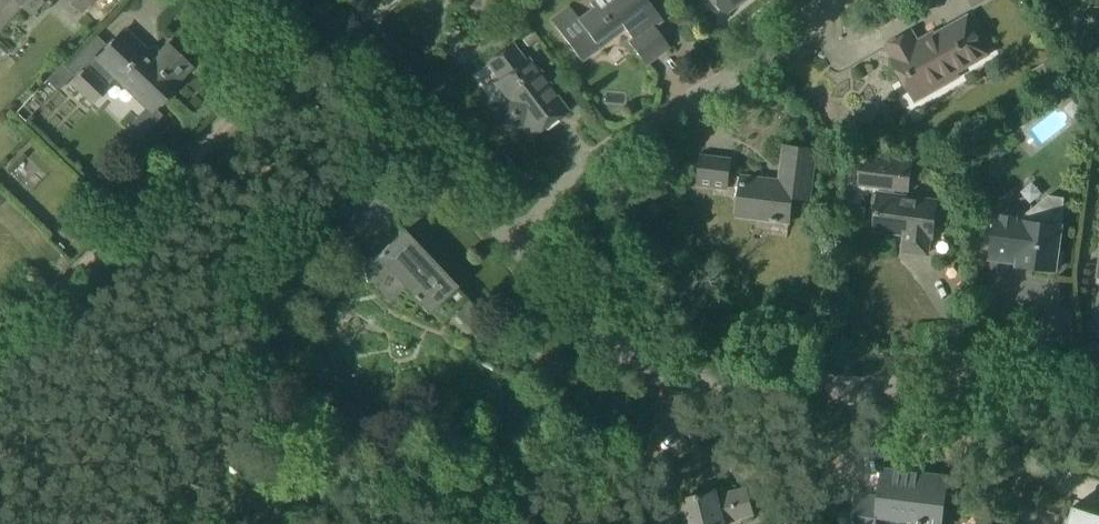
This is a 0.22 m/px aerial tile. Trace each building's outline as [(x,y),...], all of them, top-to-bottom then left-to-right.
[(16,8),(13,5),(18,0),(21,3),(31,13),(43,0),(0,0),(0,25),(16,8)] [(82,10),(91,0),(71,0),(82,10)] [(625,29),(633,39),(628,42),(645,64),(669,46),(644,13),(652,7),(647,0),(592,0),(591,1),(594,5),(578,17),(569,4),(549,19),(568,44),(582,61),(600,47),(596,42),(620,23),(625,29)] [(726,12),(741,0),(716,0),(726,12)] [(893,60),(904,79),(915,98),(992,54),(981,35),(970,16),(934,36),(934,39),(929,42),(927,40),(918,45),(910,33),(887,46),(894,59),(893,60)] [(88,66),(86,68),(71,84),(93,105),(109,86),(105,82),(113,74),(146,106),(125,128),(137,141),(163,115),(154,107),(178,82),(176,80),(190,66),(167,44),(153,60),(140,47),(142,45),(125,27),(96,57),(98,59),(89,67),(88,66)] [(533,30),(522,39),(527,46),(539,38),(533,30)] [(514,44),(489,62),(501,79),(497,82),(511,101),(496,112),(512,133),(523,125),(531,136),(565,111),(528,60),(526,61),(514,44)] [(741,176),(739,198),(738,198),(735,217),(790,224),(794,198),(809,200),(815,150),(784,146),(780,181),(741,176)] [(862,154),(858,186),(910,193),(914,161),(862,154)] [(726,190),(727,182),(730,160),(701,156),(698,178),(697,187),(726,190)] [(1000,212),(995,211),(989,258),(1018,262),(1017,266),(1054,271),(1055,266),(1060,267),(1062,253),(1057,252),(1064,198),(1048,195),(1024,215),(1019,214),(1019,212),(1000,210),(1000,212)] [(877,209),(874,229),(905,233),(903,251),(926,254),(929,237),(931,237),(936,202),(890,196),(888,210),(877,209)] [(389,302),(406,286),(429,310),(455,287),(403,232),(378,254),(362,258),(368,284),(371,283),(389,302)] [(882,468),(878,497),(856,494),(852,523),(876,523),(877,513),(919,518),(918,523),(942,523),(948,476),(882,468)] [(672,521),(673,523),(724,523),(723,522),(753,514),(746,489),(716,497),(715,491),(712,492),(714,498),(704,500),(703,494),(682,500),(686,517),(672,521)] [(1073,506),(1067,523),(1098,523),(1098,514),(1073,506)]
